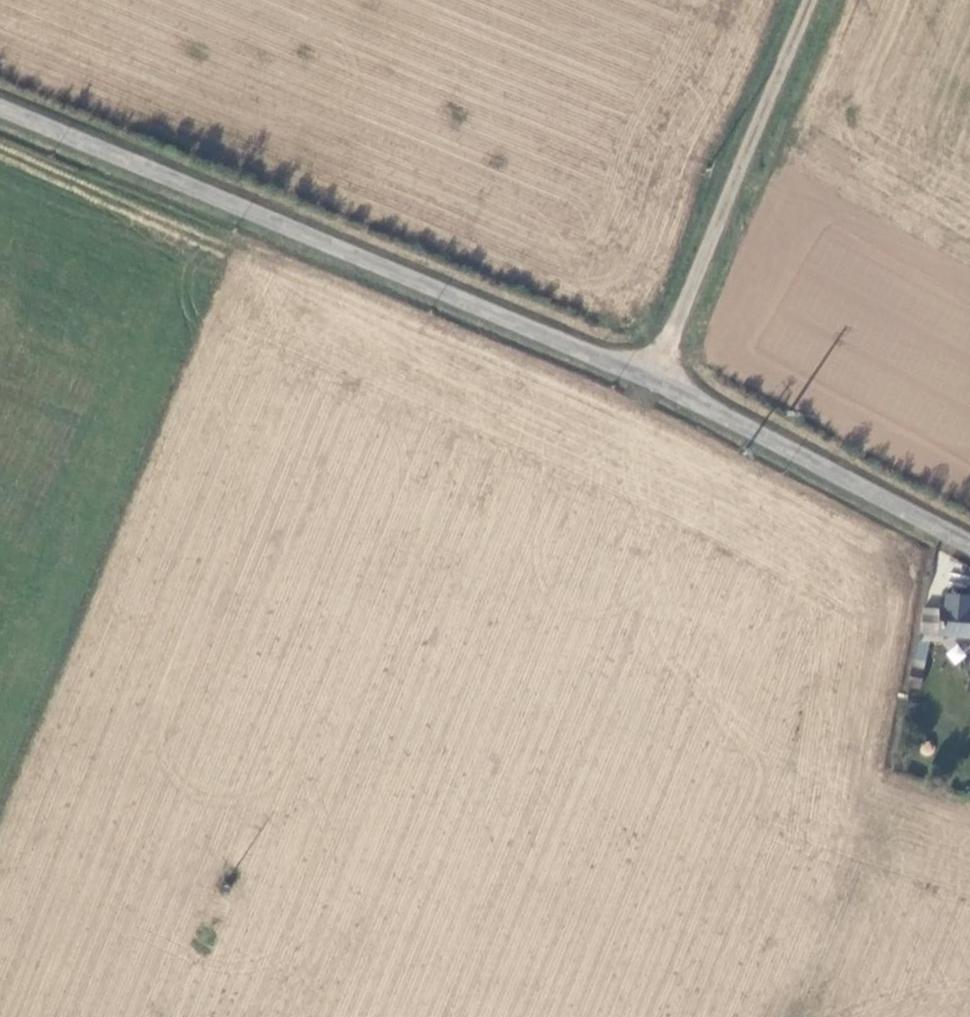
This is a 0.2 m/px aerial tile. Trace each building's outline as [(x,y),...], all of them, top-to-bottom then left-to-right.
[(940,611),(934,610),(931,636),(969,640),(969,614),(963,613),(964,602),(964,599),(942,596),(940,611)]
